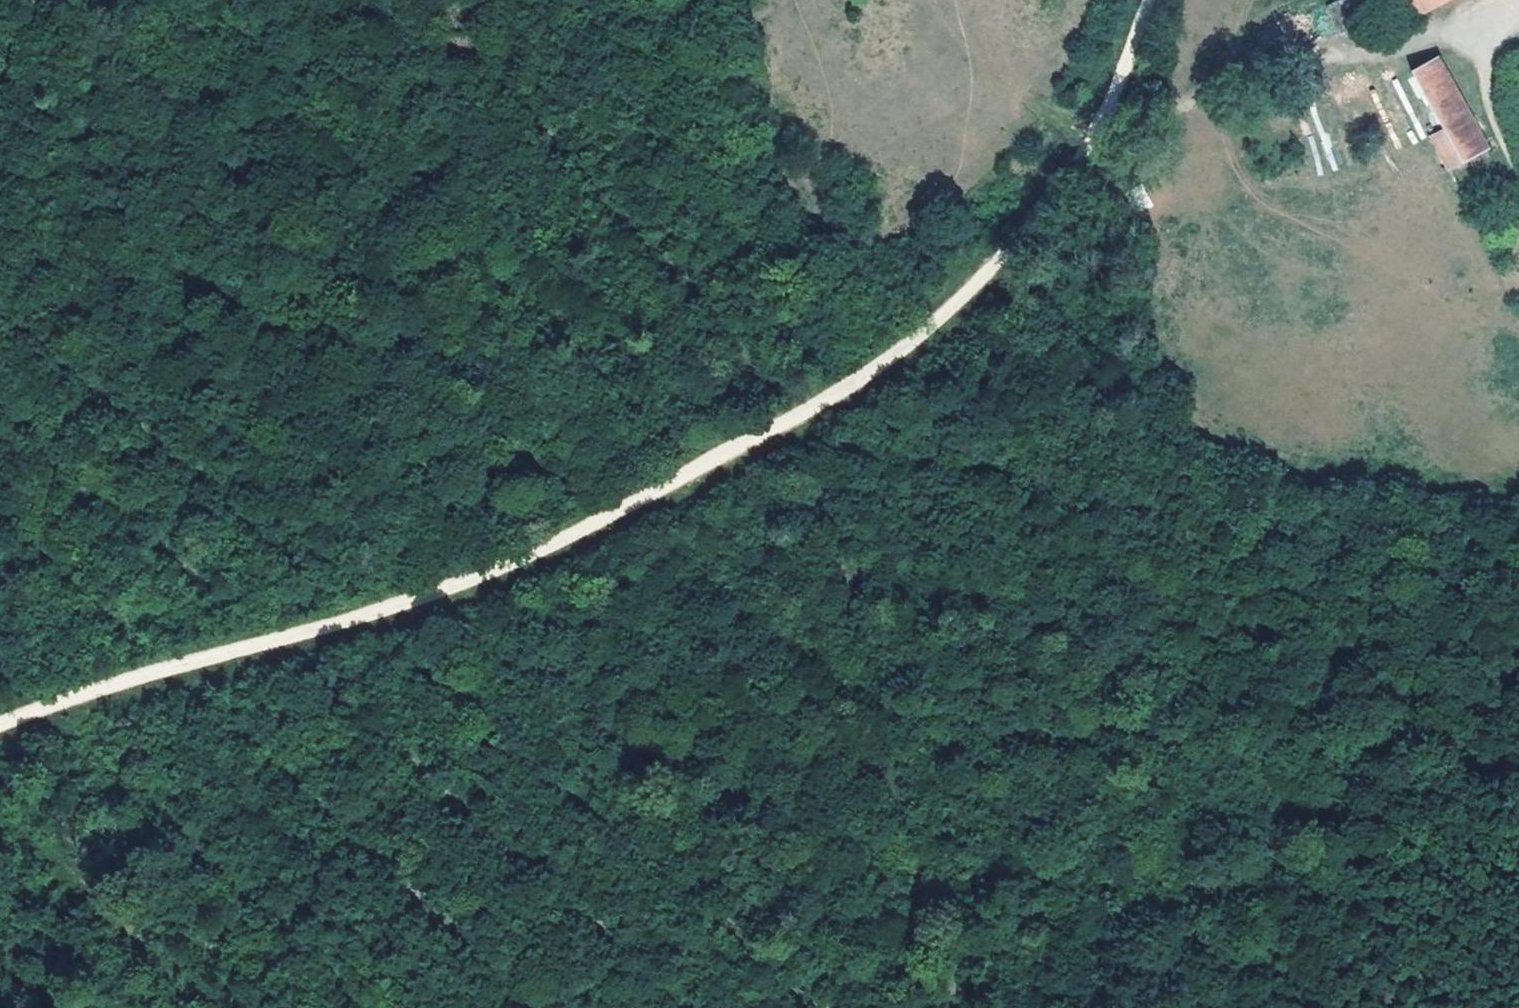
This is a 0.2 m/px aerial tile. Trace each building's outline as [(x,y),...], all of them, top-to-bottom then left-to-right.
[(1418,35),(1456,18),(1486,0),(1396,0),(1418,35)] [(1441,67),(1412,77),(1473,188),(1500,173),(1441,67)]
